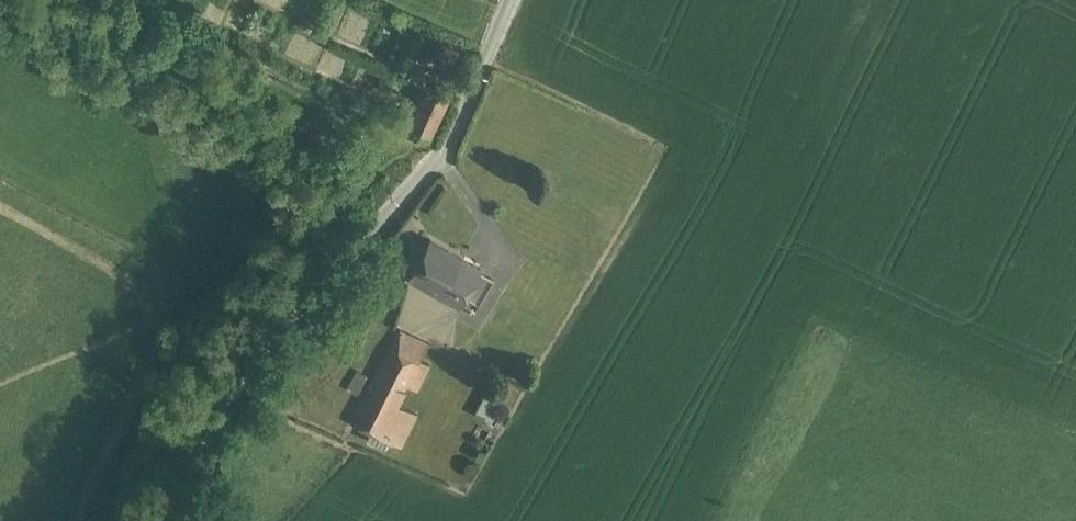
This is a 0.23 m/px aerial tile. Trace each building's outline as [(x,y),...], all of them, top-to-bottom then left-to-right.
[(449,89),(421,76),(403,117),(430,130),(449,89)] [(481,265),(429,233),(406,271),(458,302),(465,292),(480,267),(481,265)] [(493,276),(480,267),(465,292),(479,300),(493,276)] [(399,323),(350,416),(379,431),(396,397),(405,380),(419,354),(427,338),(399,323)] [(419,354),(405,380),(416,385),(429,360),(419,354)] [(396,397),(379,431),(399,441),(416,408),(396,397)]
